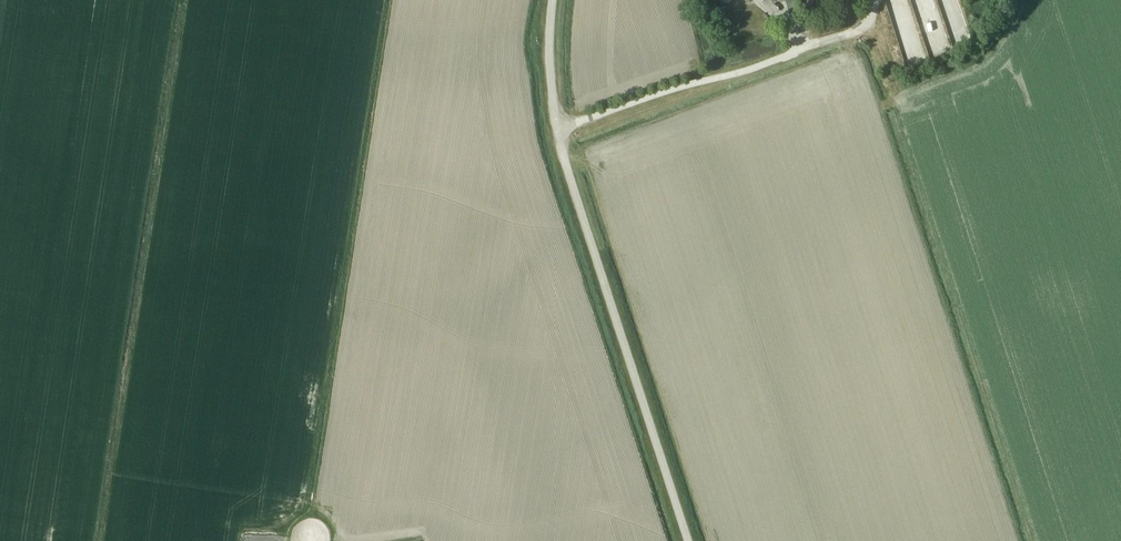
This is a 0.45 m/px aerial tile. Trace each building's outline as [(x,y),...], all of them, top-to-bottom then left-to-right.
[(800,0),(785,0),(788,9),(802,5),(800,0)] [(945,22),(924,27),(930,55),(951,50),(945,22)]
